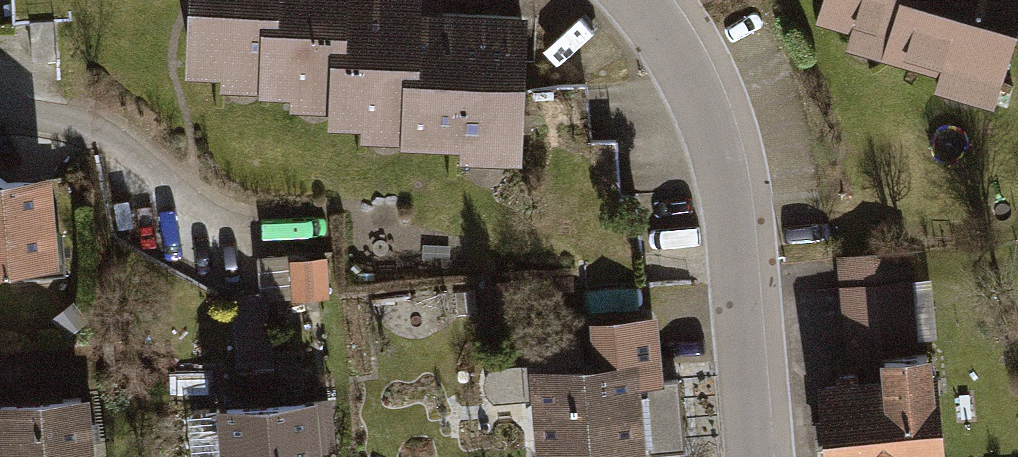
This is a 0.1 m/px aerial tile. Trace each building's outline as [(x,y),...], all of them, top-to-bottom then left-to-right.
[(190,83),(232,86),(231,105),(330,112),(328,137),(461,147),(460,164),(524,168),(534,17),(426,9),(427,0),(196,0),(190,83)] [(812,33),(955,77),(950,93),(1007,112),(1017,77),(1017,0),(823,0),(812,33)] [(0,179),(0,263),(52,258),(45,176),(0,179)] [(833,268),(838,337),(912,332),(907,263),(833,268)] [(320,267),(284,270),(286,302),(323,299),(320,267)] [(266,302),(227,304),(232,384),(271,381),(266,302)] [(518,383),(526,456),(679,456),(672,390),(656,391),(649,327),(577,334),(581,377),(518,383)] [(819,400),(824,456),(954,456),(947,369),(881,375),(883,395),(819,400)] [(0,412),(0,456),(99,456),(93,402),(0,412)] [(213,417),(217,456),(325,456),(349,454),(343,402),(213,417)]
